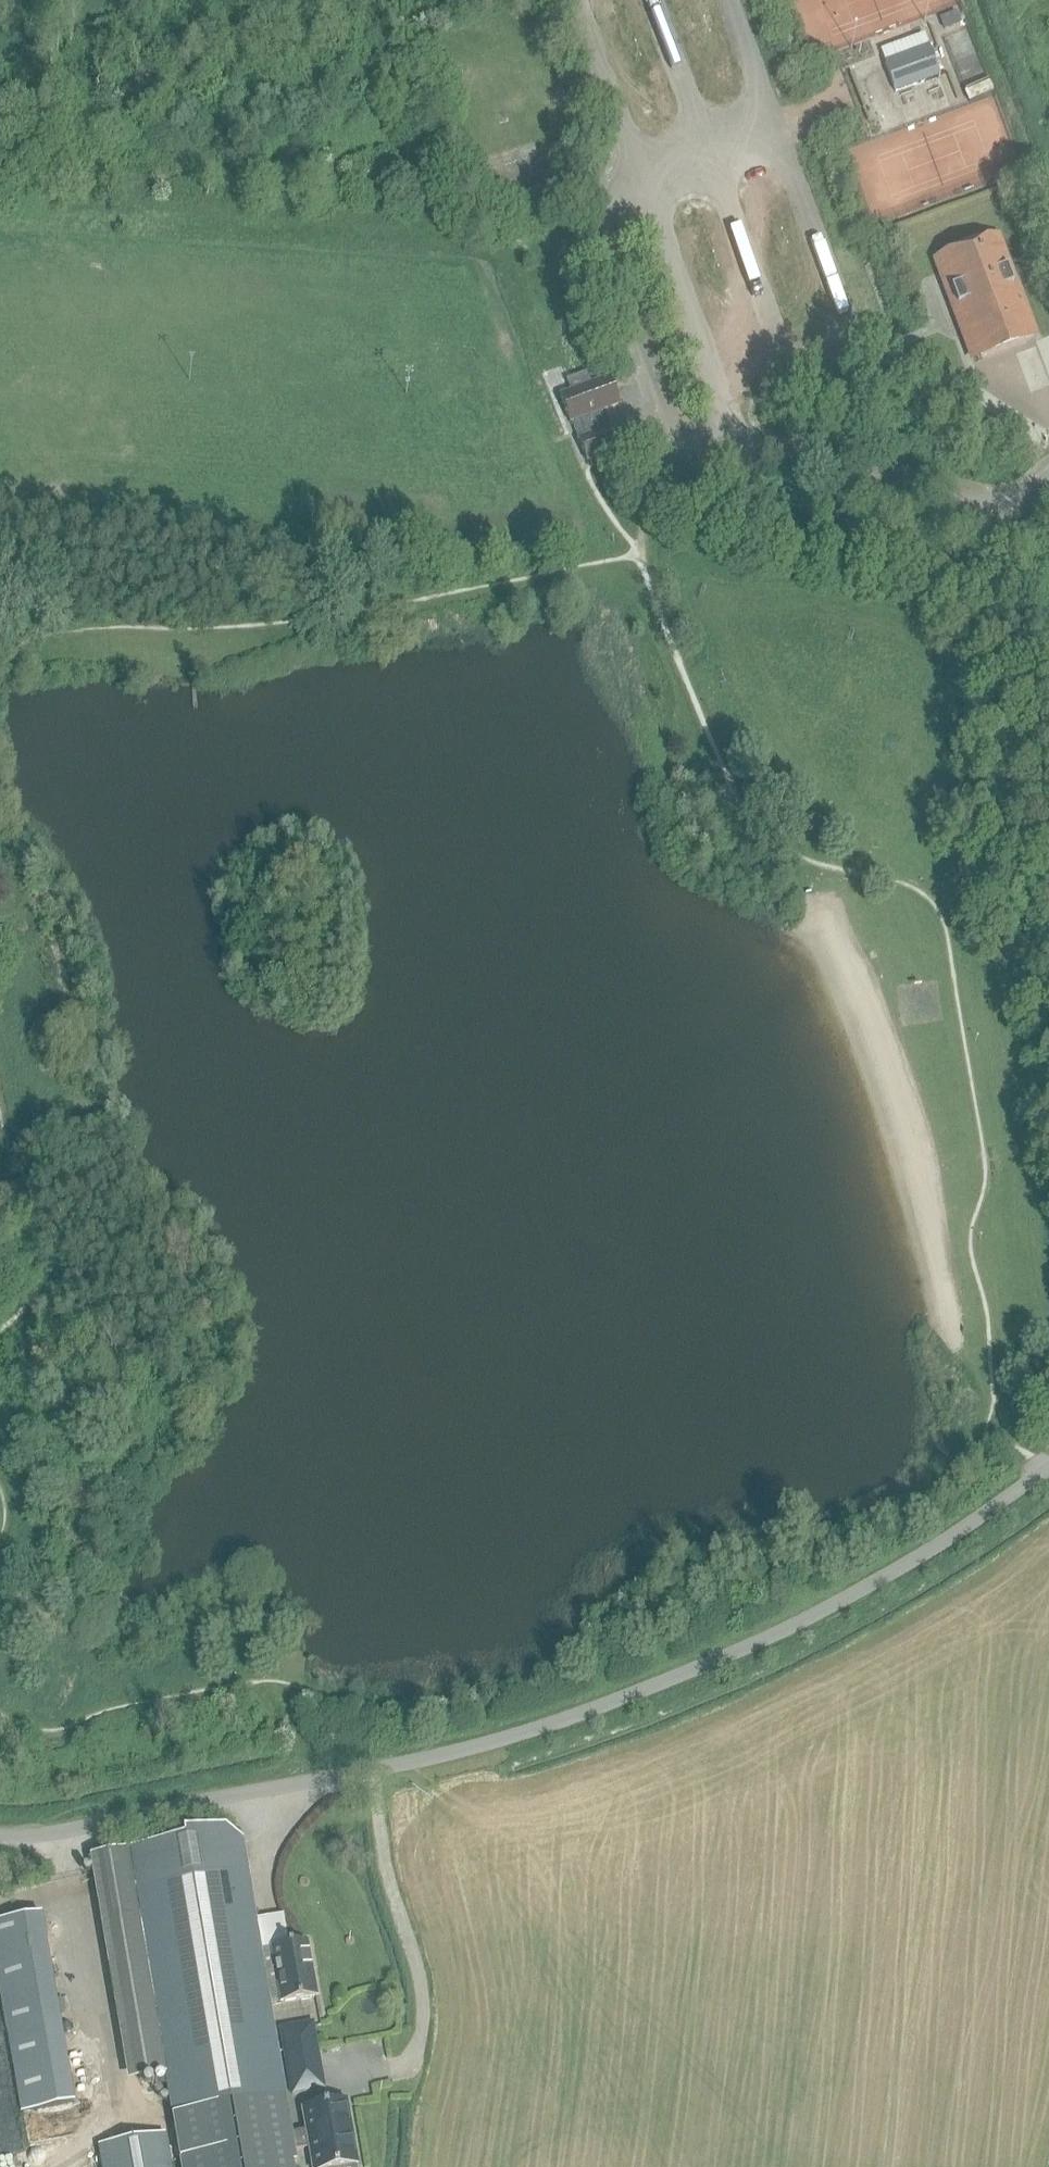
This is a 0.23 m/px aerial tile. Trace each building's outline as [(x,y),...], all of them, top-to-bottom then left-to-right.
[(939,77),(928,48),(884,64),(895,93),(939,77)] [(531,176),(538,201),(547,198),(540,174),(531,176)] [(998,239),(936,263),(970,356),(981,352),(1006,343),(1022,337),(1022,336),(1033,333),(998,239)] [(610,429),(603,411),(619,405),(609,379),(591,385),(587,373),(566,381),(571,393),(560,397),(570,423),(572,422),(586,461),(620,449),(613,428),(610,429)] [(306,1942),(271,1948),(272,1950),(258,1953),(239,1839),(224,1828),(182,1835),(183,1841),(90,1857),(96,1893),(106,1891),(139,2080),(167,2075),(182,2166),(293,2166),(291,2151),(308,2148),(305,2130),(288,2133),(267,2005),(280,2003),(281,2003),(316,1998),(306,1942)] [(41,1915),(0,1922),(0,1989),(22,2112),(73,2103),(41,1915)] [(289,2089),(323,2085),(315,2020),(281,2024),(289,2089)] [(302,2110),(305,2130),(308,2148),(312,2166),(352,2166),(356,2166),(345,2102),(302,2110)] [(165,2134),(98,2145),(102,2166),(170,2166),(165,2134)]
